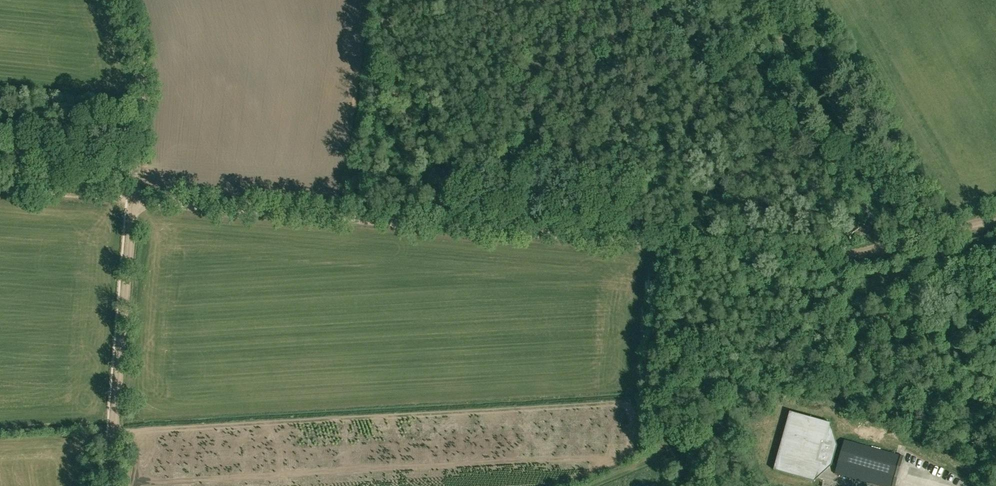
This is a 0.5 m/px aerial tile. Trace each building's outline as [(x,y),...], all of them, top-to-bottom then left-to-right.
[(835,448),(836,445),(830,443),(827,434),(830,423),(789,412),(773,470),(814,481),(818,470),(824,463),(831,465),(831,462),(837,464),(835,474),(871,484),(879,485),(896,485),(904,456),(903,456),(901,455),(896,454),(844,440),(841,450),(835,448)]
